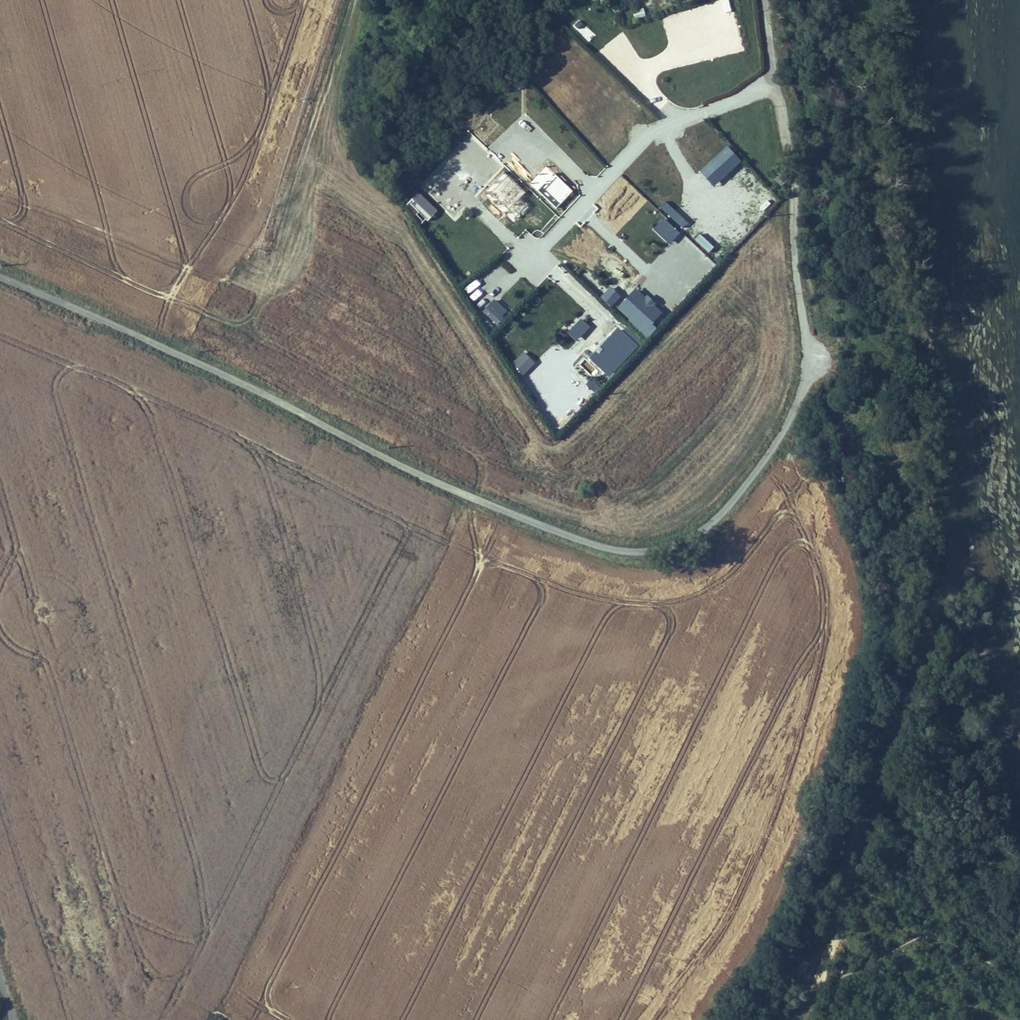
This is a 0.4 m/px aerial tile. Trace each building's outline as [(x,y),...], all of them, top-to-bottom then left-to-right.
[(579,18),(570,27),(586,44),(595,36),(579,18)] [(680,233),(663,217),(652,229),(669,245),(680,233)] [(578,316),(564,330),(576,341),(589,328),(578,316)] [(507,368),(519,379),(535,363),(524,352),(507,368)]
